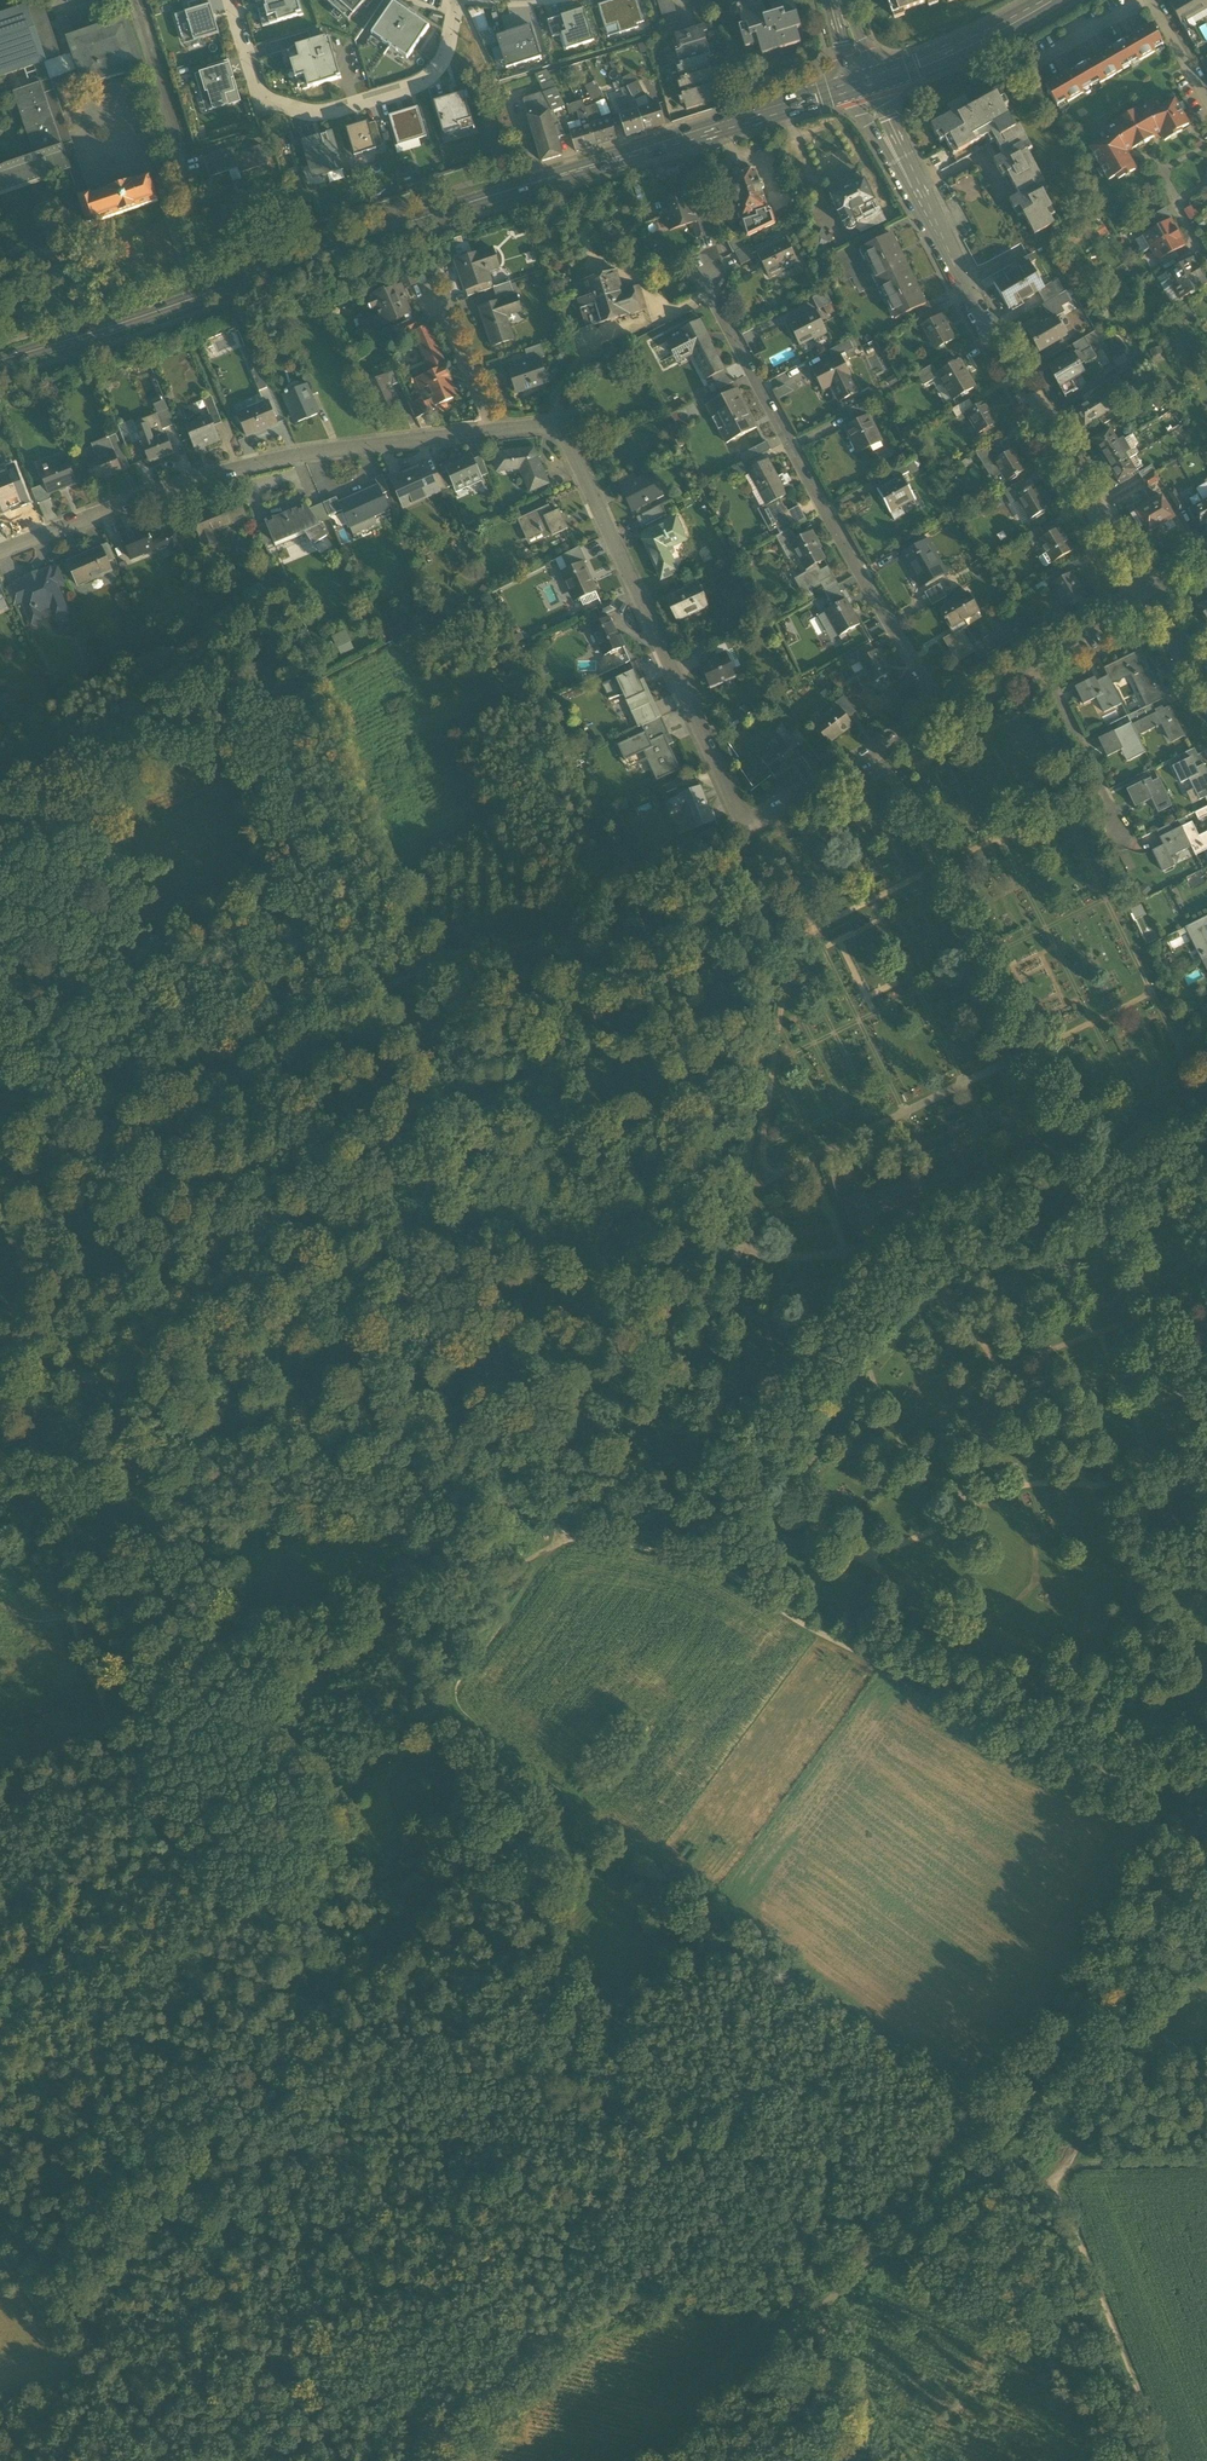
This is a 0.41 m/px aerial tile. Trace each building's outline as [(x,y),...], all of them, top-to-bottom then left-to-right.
[(190,10),(210,3),(209,0),(195,0),(187,2),(190,10)] [(266,7),(265,7),(268,17),(276,15),(278,22),(298,16),(297,14),(301,12),(298,0),(264,0),(266,7)] [(354,15),(337,0),(326,0),(349,20),(354,15)] [(354,15),(367,0),(337,0),(354,15)] [(620,33),(638,27),(637,24),(630,0),(612,0),(598,4),(605,28),(617,24),(620,33)] [(637,24),(644,22),(637,0),(630,0),(637,24)] [(672,0),(671,0),(659,4),(660,9),(674,5),(672,0)] [(705,0),(697,0),(691,2),(693,8),(707,4),(705,0)] [(761,0),(737,0),(734,1),(739,15),(763,8),(761,0)] [(927,3),(926,0),(887,0),(893,15),(927,3)] [(1170,4),(1180,23),(1181,22),(1188,18),(1192,16),(1206,7),(1206,0),(1176,0),(1170,4)] [(381,40),(382,41),(388,45),(390,47),(397,51),(398,52),(401,47),(411,53),(429,27),(414,16),(409,13),(409,12),(394,2),(375,29),(385,35),(381,40)] [(34,65),(45,61),(45,59),(60,54),(43,3),(27,8),(27,6),(0,16),(0,76),(34,65)] [(190,10),(175,14),(181,33),(184,32),(187,42),(189,42),(203,37),(219,33),(210,3),(190,10)] [(766,18),(763,8),(739,15),(742,25),(738,26),(745,48),(758,44),(762,55),(801,43),(797,30),(800,29),(792,3),(771,9),(773,16),(766,18)] [(708,9),(707,4),(693,8),(695,15),(708,10),(708,9)] [(675,11),(674,5),(660,9),(662,15),(675,11)] [(263,26),(270,24),(268,17),(265,7),(258,9),(263,26)] [(1195,23),(1206,17),(1206,7),(1192,16),(1195,23)] [(561,34),(562,35),(569,33),(574,47),(594,41),(584,9),(561,16),(566,32),(561,34)] [(710,17),(708,10),(695,15),(697,21),(710,17)] [(677,16),(675,11),(662,15),(664,21),(677,16)] [(270,24),(278,22),(276,15),(268,17),(270,24)] [(66,37),(72,53),(78,70),(77,71),(83,87),(145,66),(127,16),(66,37)] [(566,32),(561,16),(547,20),(553,38),(562,35),(561,34),(566,32)] [(679,22),(677,16),(664,21),(665,26),(679,22)] [(1181,22),(1186,30),(1193,27),(1196,25),(1195,23),(1192,16),(1188,18),(1181,22)] [(713,24),(710,17),(697,21),(699,28),(705,26),(713,24)] [(608,37),(620,33),(617,24),(605,28),(608,37)] [(531,25),(521,29),(522,33),(524,32),(527,44),(536,41),(531,25)] [(674,36),(678,49),(706,41),(703,34),(707,32),(705,26),(699,28),(683,33),(674,36)] [(1051,95),(1057,106),(1066,101),(1067,102),(1083,93),(1083,92),(1091,87),(1089,83),(1097,78),(1099,82),(1100,83),(1122,71),(1122,69),(1119,66),(1127,62),(1129,65),(1138,60),(1138,61),(1155,52),(1154,51),(1163,46),(1156,34),(1157,31),(1154,30),(1152,26),(1145,30),(1144,28),(1122,41),(1123,42),(1113,48),(1112,47),(1084,62),(1085,64),(1075,70),(1074,68),(1052,81),(1052,83),(1046,86),(1048,90),(1047,94),(1051,95)] [(1199,37),(1193,27),(1186,30),(1192,41),(1199,37)] [(371,33),(381,40),(385,35),(375,29),(371,33)] [(500,47),(504,59),(511,57),(514,66),(541,58),(536,41),(527,44),(524,32),(522,33),(521,29),(513,31),(514,32),(508,34),(508,33),(496,36),(500,47)] [(566,50),(574,47),(569,33),(562,35),(566,50)] [(296,59),(301,76),(305,75),(308,87),(341,77),(329,36),(296,46),(299,58),(296,59)] [(203,37),(189,42),(192,51),(206,46),(203,37)] [(710,55),(706,41),(678,49),(675,50),(680,64),(707,56),(710,55)] [(646,42),(638,44),(641,54),(649,51),(646,42)] [(299,58),(296,46),(290,47),(292,51),(288,52),(298,86),(302,85),(303,89),(308,87),(305,75),(301,76),(299,77),(294,59),(296,59),(299,58)] [(281,50),(294,91),(303,89),(302,85),(298,86),(288,52),(292,51),(290,47),(281,50)] [(407,58),(411,53),(401,47),(398,52),(407,58)] [(495,62),(504,59),(500,47),(491,49),(495,62)] [(52,79),(77,71),(78,70),(72,53),(46,62),(52,79)] [(711,70),(707,56),(680,64),(677,65),(681,79),(711,70)] [(507,68),(514,66),(511,57),(504,59),(507,68)] [(91,196),(52,79),(46,62),(45,61),(34,65),(40,83),(41,82),(62,146),(63,145),(72,170),(70,171),(80,200),(91,196)] [(209,66),(210,70),(229,64),(228,61),(209,66)] [(233,77),(229,64),(210,70),(201,72),(206,90),(209,90),(214,107),(227,103),(224,93),(234,90),(230,78),(233,77)] [(716,84),(711,70),(681,79),(686,94),(712,85),(716,84)] [(207,94),(211,108),(214,107),(209,90),(206,90),(201,72),(196,74),(203,95),(207,94)] [(535,76),(545,94),(553,111),(564,106),(547,72),(535,76)] [(627,87),(637,82),(632,72),(622,78),(623,80),(624,80),(627,87)] [(224,93),(227,103),(239,100),(233,77),(230,78),(234,90),(224,93)] [(1091,87),(1099,82),(1097,78),(1089,83),(1091,87)] [(644,95),(646,95),(649,93),(642,79),(637,82),(644,95)] [(614,84),(617,91),(622,89),(627,87),(624,80),(623,80),(614,84)] [(584,86),(591,100),(602,94),(595,81),(584,86)] [(14,92),(35,155),(62,146),(41,82),(40,83),(14,92)] [(637,82),(627,87),(636,105),(644,131),(665,125),(659,103),(649,106),(646,95),(644,95),(637,82)] [(717,100),(712,85),(686,94),(682,95),(687,110),(717,100)] [(626,136),(644,131),(636,105),(627,87),(622,89),(629,109),(630,109),(631,112),(620,116),(626,136)] [(1023,215),(1035,236),(1046,229),(1054,225),(1051,218),(1056,215),(1044,193),(1048,191),(1028,153),(1033,151),(1020,127),(1015,130),(1004,108),(1008,106),(999,90),(978,101),(981,106),(971,112),(964,100),(947,109),(951,116),(931,127),(940,143),(945,140),(954,156),(987,137),(990,144),(991,145),(996,142),(1003,156),(999,158),(1019,196),(1010,201),(1010,202),(1019,217),(1023,215)] [(207,94),(203,95),(207,109),(211,108),(207,94)] [(560,124),(553,111),(545,94),(524,100),(529,116),(550,112),(554,126),(560,124)] [(472,119),(465,96),(452,100),(451,96),(432,102),(437,120),(439,119),(444,136),(461,131),(459,123),(472,119)] [(1106,175),(1109,180),(1116,175),(1118,179),(1125,175),(1124,174),(1129,171),(1130,173),(1136,169),(1128,156),(1130,155),(1132,149),(1138,145),(1137,144),(1147,138),(1148,140),(1154,136),(1160,138),(1162,137),(1165,141),(1171,137),(1170,135),(1175,133),(1176,134),(1182,131),(1181,129),(1189,124),(1182,113),(1183,112),(1178,104),(1177,104),(1175,100),(1157,109),(1153,102),(1139,110),(1139,109),(1116,122),(1117,122),(1102,131),(1107,138),(1090,148),(1093,153),(1092,153),(1097,162),(1098,161),(1101,166),(1100,167),(1105,175),(1106,175)] [(581,120),(583,127),(590,125),(585,107),(583,101),(567,106),(570,113),(578,111),(581,120)] [(596,104),(585,107),(590,125),(602,122),(596,104)] [(419,138),(427,136),(418,106),(389,115),(398,145),(419,138)] [(562,155),(557,138),(554,126),(550,112),(529,116),(542,161),(562,155)] [(461,131),(474,127),(472,119),(459,123),(461,131)] [(602,122),(590,125),(596,145),(617,139),(611,119),(602,122)] [(567,124),(570,131),(583,127),(581,120),(567,124)] [(376,121),(369,123),(376,147),(383,145),(376,121)] [(358,126),(357,124),(346,127),(354,155),(376,148),(376,147),(369,123),(358,126)] [(560,124),(554,126),(557,138),(566,136),(564,133),(560,124)] [(576,152),(596,145),(590,125),(583,127),(570,131),(576,152)] [(314,137),(302,140),(309,164),(313,163),(315,171),(325,168),(326,173),(327,173),(342,169),(343,168),(332,132),(322,135),(321,133),(320,134),(321,137),(317,138),(316,136),(314,137)] [(987,137),(954,156),(957,162),(990,144),(987,137)] [(421,146),(419,138),(398,145),(395,145),(397,153),(421,146)] [(62,146),(35,155),(0,167),(0,194),(70,171),(72,170),(63,145),(62,146)] [(204,157),(210,178),(229,171),(238,169),(240,174),(268,164),(262,145),(234,154),(232,148),(204,157)] [(313,163),(309,164),(313,177),(326,173),(325,168),(315,171),(313,163)] [(411,166),(398,170),(401,180),(414,176),(411,166)] [(242,179),(240,174),(238,169),(229,171),(233,182),(242,179)] [(342,169),(327,173),(330,182),(345,178),(342,169)] [(736,201),(742,219),(760,214),(759,211),(767,208),(762,190),(763,190),(764,188),(762,182),(760,180),(758,180),(756,172),(753,170),(729,177),(734,195),(737,194),(739,201),(736,201)] [(92,197),(91,196),(80,200),(89,226),(92,235),(103,231),(100,221),(145,206),(159,201),(150,177),(92,197)] [(855,229),(856,227),(857,225),(857,222),(880,210),(864,178),(830,195),(845,226),(846,228),(847,229),(849,230),(851,230),(853,229),(855,229)] [(661,201),(666,216),(693,208),(689,193),(661,201)] [(1184,210),(1190,221),(1196,217),(1190,206),(1184,210)] [(770,207),(767,208),(759,211),(760,214),(742,219),(742,221),(740,225),(744,228),(747,237),(775,224),(770,207)] [(698,221),(693,208),(666,216),(670,230),(693,223),(698,221)] [(1154,215),(1160,226),(1170,219),(1172,218),(1166,208),(1154,215)] [(885,220),(880,210),(857,222),(857,225),(856,227),(862,231),(885,220)] [(693,223),(698,237),(707,234),(702,219),(698,221),(693,223)] [(1142,253),(1151,248),(1179,232),(1177,228),(1175,228),(1170,219),(1160,226),(1159,226),(1156,226),(1155,228),(1143,235),(1144,236),(1135,240),(1142,253)] [(523,225),(513,229),(515,236),(526,233),(523,225)] [(813,233),(819,247),(833,240),(830,235),(826,237),(822,229),(813,233)] [(1181,236),(1179,232),(1151,248),(1158,261),(1175,251),(1185,245),(1180,236),(1181,236)] [(726,239),(733,253),(745,246),(739,233),(726,239)] [(895,318),(895,319),(913,310),(915,309),(926,304),(925,303),(918,287),(915,289),(897,251),(900,250),(891,233),(861,248),(861,249),(863,248),(868,258),(866,259),(874,274),(876,273),(880,282),(878,283),(878,284),(880,283),(885,292),(883,293),(890,308),(892,307),(897,317),(895,318)] [(756,252),(769,277),(793,266),(798,263),(795,257),(786,237),(756,252)] [(735,252),(742,265),(755,259),(748,246),(735,252)] [(456,261),(466,290),(491,281),(486,268),(498,264),(493,249),(456,261)] [(1158,261),(1162,267),(1170,262),(1174,260),(1179,257),(1175,251),(1158,261)] [(795,257),(798,263),(793,266),(798,275),(808,270),(800,254),(795,257)] [(1018,262),(1021,268),(1029,264),(1036,260),(1033,254),(1018,262)] [(1164,291),(1166,290),(1201,270),(1199,266),(1197,267),(1192,258),(1178,266),(1174,268),(1165,273),(1166,274),(1157,278),(1164,291)] [(995,283),(1009,309),(1038,292),(1043,289),(1043,288),(1029,264),(1021,268),(995,283)] [(403,286),(404,289),(421,281),(415,267),(395,276),(399,287),(403,286)] [(578,300),(587,327),(594,325),(647,309),(640,285),(623,290),(616,270),(581,281),(586,297),(578,300)] [(1201,270),(1166,290),(1173,303),(1180,299),(1182,298),(1204,285),(1206,284),(1202,275),(1203,274),(1201,270)] [(1058,279),(1052,283),(1059,295),(1065,292),(1058,279)] [(468,297),(493,288),(494,288),(491,281),(466,290),(468,297)] [(511,282),(494,288),(493,288),(498,302),(515,296),(511,282)] [(1061,307),(1055,298),(1059,295),(1052,283),(1043,288),(1043,289),(1038,292),(1044,304),(1042,305),(1050,320),(1056,317),(1064,313),(1061,307)] [(380,317),(383,324),(390,321),(393,322),(394,320),(411,312),(403,295),(406,293),(404,289),(403,286),(399,287),(387,293),(386,290),(385,291),(382,290),(381,292),(371,297),(372,299),(369,300),(373,309),(376,307),(380,317)] [(1166,290),(1164,291),(1173,306),(1183,300),(1182,298),(1180,299),(1173,303),(1166,290)] [(813,298),(819,310),(824,307),(831,304),(832,303),(826,291),(813,298)] [(1065,292),(1059,295),(1055,298),(1061,307),(1072,301),(1067,291),(1065,292)] [(479,308),(492,346),(513,339),(506,317),(522,311),(516,296),(515,296),(498,302),(479,308)] [(926,304),(915,309),(919,316),(928,311),(932,309),(928,302),(925,303),(926,304)] [(835,312),(831,304),(824,307),(828,316),(835,312)] [(1188,307),(1180,312),(1184,319),(1192,314),(1188,307)] [(789,323),(800,345),(815,338),(815,339),(827,333),(816,310),(789,323)] [(933,320),(928,311),(919,316),(917,317),(921,326),(923,325),(933,320)] [(923,325),(936,348),(945,343),(946,344),(955,339),(947,325),(949,324),(944,314),(933,320),(923,325)] [(375,328),(383,324),(380,317),(372,321),(375,328)] [(1028,333),(1039,352),(1067,336),(1056,317),(1050,320),(1028,333)] [(394,328),(399,338),(414,331),(419,329),(414,319),(394,328)] [(699,368),(705,380),(713,376),(724,370),(706,335),(708,334),(701,319),(683,329),(684,332),(667,341),(674,356),(690,348),(692,347),(702,367),(699,368)] [(414,331),(432,372),(445,366),(446,366),(429,325),(419,329),(414,331)] [(934,349),(936,348),(923,325),(921,326),(934,349)] [(1096,331),(1103,342),(1110,338),(1103,327),(1096,331)] [(1084,338),(1092,351),(1093,350),(1104,344),(1103,342),(1096,331),(1084,338)] [(586,347),(582,333),(572,336),(576,350),(586,347)] [(850,341),(854,349),(861,347),(857,337),(850,341)] [(1077,352),(1074,354),(1079,363),(1084,361),(1085,364),(1097,357),(1093,350),(1092,351),(1084,338),(1073,345),(1077,352)] [(829,350),(833,359),(841,355),(846,353),(854,349),(850,341),(850,340),(829,350)] [(895,342),(888,340),(885,348),(893,351),(895,342)] [(525,350),(529,362),(541,358),(541,359),(545,357),(541,345),(525,350)] [(1151,349),(1153,356),(1164,353),(1162,346),(1151,349)] [(853,367),(846,353),(841,355),(848,369),(853,367)] [(1085,373),(1079,363),(1074,354),(1073,353),(1048,368),(1065,397),(1078,389),(1073,380),(1081,375),(1085,373)] [(1112,362),(1116,368),(1127,360),(1123,354),(1112,362)] [(837,383),(845,399),(858,392),(850,376),(851,375),(848,369),(841,355),(833,359),(812,369),(823,390),(837,383)] [(1116,368),(1114,369),(1118,375),(1137,364),(1133,357),(1127,360),(1116,368)] [(514,375),(518,389),(530,384),(531,387),(548,381),(541,359),(541,358),(529,362),(508,369),(510,376),(514,375)] [(952,398),(954,400),(976,387),(960,360),(938,373),(944,383),(952,398)] [(251,370),(259,391),(267,387),(258,366),(251,370)] [(428,413),(437,409),(438,409),(437,406),(445,402),(459,396),(445,366),(432,372),(421,377),(426,388),(429,386),(433,395),(430,396),(431,400),(424,403),(428,413)] [(918,373),(925,385),(937,377),(930,366),(918,373)] [(387,374),(392,386),(400,383),(393,367),(385,371),(386,374),(387,374)] [(713,376),(719,389),(733,382),(726,368),(724,370),(713,376)] [(365,384),(376,408),(391,402),(393,406),(400,403),(392,386),(387,374),(386,374),(365,384)] [(1087,384),(1081,375),(1073,380),(1078,389),(1087,384)] [(306,384),(311,396),(318,393),(311,377),(304,380),(305,384),(306,384)] [(420,390),(426,388),(421,377),(415,379),(420,390)] [(945,402),(952,398),(944,383),(937,387),(945,402)] [(283,394),(294,419),(304,414),(306,418),(317,414),(314,405),(315,404),(311,396),(306,384),(305,384),(283,394)] [(780,400),(794,391),(784,385),(774,391),(780,400)] [(1082,397),(1085,403),(1103,393),(1104,392),(1100,386),(1082,397)] [(720,429),(727,443),(757,428),(737,388),(707,404),(714,417),(721,413),(727,425),(720,429)] [(1074,410),(1085,427),(1098,418),(1111,411),(1113,409),(1103,393),(1085,403),(1074,410)] [(203,399),(209,413),(217,410),(211,396),(203,399)] [(409,404),(415,419),(428,413),(424,403),(422,398),(409,404)] [(951,409),(957,418),(967,413),(967,412),(974,407),(969,399),(951,409)] [(153,405),(157,414),(169,409),(165,400),(153,405)] [(237,414),(246,435),(278,422),(269,401),(237,414)] [(851,409),(857,421),(869,415),(869,416),(872,414),(866,401),(851,409)] [(446,405),(445,402),(437,406),(438,409),(437,409),(439,411),(442,412),(445,411),(447,408),(446,405)] [(967,413),(979,433),(996,423),(984,402),(974,407),(967,412),(967,413)] [(157,414),(163,429),(175,424),(169,409),(157,414)] [(847,411),(853,423),(857,421),(851,409),(847,411)] [(218,411),(217,410),(209,413),(211,417),(215,425),(222,422),(218,411)] [(1098,418),(1103,425),(1115,417),(1111,411),(1098,418)] [(714,417),(720,429),(727,425),(721,413),(714,417)] [(142,440),(143,443),(165,435),(163,429),(157,414),(141,420),(144,425),(136,428),(142,440)] [(852,437),(860,452),(871,447),(869,444),(880,438),(869,416),(869,415),(857,421),(853,423),(845,427),(850,438),(852,437)] [(187,427),(194,447),(204,443),(205,446),(220,440),(215,425),(211,417),(187,427)] [(132,444),(142,440),(136,428),(133,420),(118,426),(123,438),(129,436),(132,444)] [(659,428),(670,452),(683,445),(673,420),(659,428)] [(1100,453),(1102,452),(1118,442),(1110,429),(1092,439),(1100,453)] [(1131,450),(1133,448),(1136,447),(1138,443),(1133,433),(1124,439),(1131,450)] [(114,451),(122,471),(129,468),(116,434),(109,437),(114,451)] [(166,434),(165,435),(143,443),(150,461),(174,452),(166,434)] [(92,444),(97,458),(98,458),(114,451),(109,437),(92,444)] [(1102,452),(1112,468),(1128,458),(1136,454),(1133,448),(1131,450),(1124,439),(1118,442),(1102,452)] [(744,453),(749,461),(771,449),(767,441),(744,453)] [(976,452),(980,458),(997,448),(993,441),(976,452)] [(1000,468),(1007,481),(1015,476),(1016,477),(1019,475),(1018,474),(1025,470),(1025,469),(1013,450),(1013,449),(1002,456),(997,448),(980,458),(990,474),(1000,468)] [(524,475),(531,491),(548,483),(533,450),(495,454),(497,469),(515,467),(515,465),(523,464),(527,473),(524,475)] [(122,471),(114,451),(98,458),(97,458),(89,461),(89,462),(87,462),(94,479),(110,472),(111,475),(122,471)] [(749,461),(744,453),(740,455),(744,463),(747,461),(749,461)] [(1128,458),(1136,471),(1144,466),(1136,454),(1128,458)] [(453,486),(456,492),(468,487),(467,484),(480,478),(480,479),(481,478),(473,460),(472,456),(465,459),(466,462),(462,463),(461,461),(446,468),(448,471),(454,485),(453,486)] [(473,460),(481,478),(489,474),(481,457),(473,460)] [(45,484),(49,494),(50,493),(60,489),(61,487),(76,481),(67,458),(56,462),(57,464),(40,471),(45,484)] [(1136,471),(1128,458),(1112,468),(1110,469),(1118,482),(1118,481),(1120,484),(1131,477),(1130,475),(1136,471)] [(757,487),(767,506),(760,509),(771,530),(778,526),(782,533),(791,528),(793,527),(786,513),(779,499),(788,494),(784,488),(790,485),(784,474),(778,476),(769,459),(751,468),(750,469),(759,486),(757,487)] [(736,476),(747,470),(750,469),(751,468),(747,461),(744,463),(732,469),(736,476)] [(914,461),(906,465),(911,474),(919,470),(914,461)] [(14,466),(19,480),(26,477),(21,463),(14,466)] [(422,491),(425,498),(440,492),(433,476),(427,463),(419,466),(420,469),(402,476),(400,477),(406,491),(409,497),(422,491)] [(515,465),(515,467),(520,466),(524,475),(527,473),(523,464),(515,465)] [(891,472),(895,479),(903,475),(903,476),(909,472),(905,465),(891,472)] [(14,466),(0,471),(0,506),(3,512),(28,502),(19,480),(14,466)] [(419,466),(401,474),(402,476),(420,469),(419,466)] [(1139,473),(1142,480),(1155,472),(1151,466),(1139,473)] [(747,470),(757,487),(759,486),(750,469),(747,470)] [(448,471),(440,475),(446,489),(453,486),(454,485),(448,471)] [(110,472),(94,479),(95,481),(111,475),(110,472)] [(1160,480),(1155,472),(1142,480),(1147,488),(1160,480)] [(440,492),(446,489),(440,475),(439,473),(433,476),(440,492)] [(625,494),(634,511),(664,496),(652,473),(637,481),(633,483),(636,489),(625,494)] [(391,478),(398,494),(406,491),(400,477),(402,476),(401,474),(391,478)] [(619,482),(625,494),(636,489),(633,483),(637,481),(634,474),(619,482)] [(379,484),(383,494),(390,491),(382,475),(375,478),(378,485),(379,484)] [(878,490),(890,512),(900,507),(898,504),(914,496),(903,476),(903,475),(895,479),(896,480),(878,490)] [(467,484),(468,487),(482,481),(481,478),(480,479),(480,478),(467,484)] [(1004,491),(1010,501),(1017,497),(1017,496),(1026,491),(1020,482),(1004,491)] [(31,489),(37,504),(52,498),(50,493),(49,494),(45,484),(31,489)] [(353,512),(357,521),(374,514),(375,517),(391,511),(383,494),(379,484),(378,485),(364,491),(365,494),(344,503),(349,514),(353,512)] [(1203,502),(1206,500),(1206,495),(1206,494),(1206,484),(1196,490),(1198,494),(1203,502)] [(1024,508),(1031,519),(1048,508),(1035,486),(1026,491),(1017,496),(1017,497),(1024,508)] [(1168,492),(1179,511),(1186,507),(1175,488),(1168,492)] [(365,494),(364,491),(343,500),(344,503),(365,494)] [(406,491),(398,494),(404,507),(425,498),(422,491),(409,497),(406,491)] [(1189,499),(1194,507),(1203,502),(1198,494),(1189,499)] [(1133,495),(1121,502),(1128,515),(1141,507),(1133,495)] [(337,497),(330,500),(336,513),(342,510),(340,505),(337,497)] [(1017,513),(1024,508),(1017,497),(1010,501),(1017,513)] [(1144,525),(1148,533),(1150,534),(1152,536),(1154,536),(1157,535),(1158,534),(1160,531),(1159,529),(1158,527),(1174,518),(1161,497),(1131,515),(1139,528),(1144,525)] [(238,498),(225,503),(231,518),(234,517),(235,520),(246,516),(238,498)] [(233,522),(231,518),(225,503),(224,500),(215,504),(216,507),(203,512),(204,515),(194,518),(197,525),(196,526),(207,555),(220,550),(212,531),(233,522)] [(329,516),(336,513),(330,500),(323,503),(329,516)] [(1203,502),(1194,507),(1189,510),(1193,516),(1190,517),(1197,528),(1199,527),(1200,528),(1206,523),(1206,509),(1203,502)] [(309,508),(319,523),(330,519),(329,516),(323,503),(309,508)] [(350,528),(375,517),(374,514),(357,521),(353,512),(349,514),(344,503),(340,505),(342,510),(350,528)] [(637,518),(642,528),(667,515),(662,505),(637,518)] [(786,513),(793,527),(807,519),(799,505),(786,513)] [(991,510),(982,506),(979,512),(987,517),(991,510)] [(519,520),(527,538),(550,528),(553,536),(568,529),(560,510),(552,514),(548,507),(519,520)] [(900,507),(890,512),(893,519),(904,513),(900,507)] [(274,541),(274,542),(305,530),(308,533),(311,538),(315,544),(327,536),(319,523),(309,508),(297,513),(296,511),(275,519),(266,523),(274,541)] [(375,517),(350,528),(354,538),(379,527),(375,517)] [(644,540),(662,579),(678,572),(670,554),(674,553),(671,547),(686,540),(676,518),(647,532),(647,533),(645,539),(644,540)] [(257,526),(264,544),(265,544),(274,541),(266,523),(257,526)] [(1026,534),(1031,541),(1044,533),(1040,526),(1026,534)] [(1046,553),(1052,563),(1073,550),(1059,527),(1046,535),(1044,533),(1031,541),(1033,544),(1041,539),(1049,552),(1046,553)] [(144,554),(156,549),(153,542),(151,538),(152,538),(147,528),(122,538),(130,559),(143,553),(144,554)] [(531,546),(553,536),(550,528),(527,538),(531,546)] [(776,536),(783,548),(791,543),(797,539),(791,528),(782,533),(776,536)] [(276,546),(308,533),(305,530),(274,542),(276,546)] [(772,539),(768,531),(760,536),(764,543),(772,539)] [(797,554),(806,570),(817,564),(826,559),(811,532),(797,539),(791,543),(797,554)] [(172,551),(181,547),(175,533),(166,537),(169,544),(172,551)] [(274,541),(265,544),(269,555),(311,538),(308,533),(276,546),(274,542),(274,541)] [(166,537),(153,542),(156,549),(169,544),(166,537)] [(915,576),(921,586),(938,577),(936,573),(942,567),(933,552),(937,550),(930,539),(904,554),(916,574),(915,576)] [(94,550),(100,565),(109,561),(115,558),(109,542),(92,550),(94,550)] [(788,558),(797,554),(791,543),(783,548),(788,558)] [(185,557),(181,547),(172,551),(176,560),(185,557)] [(571,567),(571,568),(586,561),(580,547),(565,554),(571,567)] [(67,561),(78,585),(104,574),(100,565),(94,550),(92,550),(67,561)] [(1046,566),(1052,563),(1046,553),(1040,557),(1040,560),(1043,566),(1046,566)] [(571,567),(565,554),(555,559),(561,572),(571,567)] [(113,570),(109,561),(100,565),(104,574),(113,570)] [(574,589),(578,600),(581,599),(584,606),(598,599),(595,592),(596,592),(589,577),(590,577),(584,563),(587,562),(586,561),(571,568),(571,567),(561,572),(570,591),(574,589)] [(987,571),(982,563),(972,568),(977,577),(987,571)] [(821,570),(817,564),(806,570),(807,573),(796,579),(804,594),(805,594),(812,590),(822,585),(835,577),(828,566),(821,570)] [(50,570),(57,586),(57,585),(64,583),(58,567),(50,570)] [(50,606),(55,618),(68,613),(57,585),(57,586),(50,570),(50,568),(36,574),(37,574),(36,574),(37,575),(29,578),(29,577),(28,577),(15,582),(16,585),(22,601),(29,616),(30,616),(30,614),(32,614),(34,614),(36,612),(37,611),(38,612),(39,611),(38,611),(50,606)] [(1045,580),(1049,587),(1051,585),(1054,583),(1063,577),(1059,571),(1045,580)] [(1058,598),(1064,607),(1086,594),(1072,572),(1063,577),(1054,583),(1061,596),(1058,598)] [(822,585),(825,591),(838,584),(835,577),(822,585)] [(684,582),(687,589),(695,585),(692,578),(684,582)] [(1038,593),(1049,587),(1045,580),(1034,586),(1038,593)] [(1054,583),(1051,585),(1058,598),(1061,596),(1054,583)] [(842,591),(838,584),(825,591),(825,592),(829,599),(841,592),(842,591)] [(947,597),(939,584),(925,593),(932,605),(947,597)] [(8,588),(14,604),(22,601),(16,585),(8,588)] [(706,607),(695,585),(687,589),(669,597),(679,620),(706,607)] [(131,602),(126,590),(115,595),(120,606),(131,602)] [(805,594),(804,594),(803,595),(807,601),(816,597),(812,590),(805,594)] [(209,601),(205,591),(196,594),(200,605),(209,601)] [(243,602),(239,592),(231,595),(236,605),(243,602)] [(840,624),(845,633),(861,624),(855,613),(854,614),(846,599),(845,599),(841,592),(829,599),(833,606),(824,611),(825,612),(826,611),(835,627),(840,624)] [(947,619),(952,627),(958,623),(979,611),(968,592),(939,610),(945,620),(947,619)] [(4,598),(0,600),(0,615),(10,611),(4,598)] [(598,607),(602,616),(616,610),(612,601),(598,607)] [(1206,624),(1206,601),(1197,607),(1206,624)] [(30,616),(29,616),(32,624),(42,620),(39,611),(38,612),(37,611),(36,612),(34,614),(32,614),(30,614),(30,616)] [(826,611),(825,612),(839,637),(845,633),(840,624),(835,627),(826,611)] [(818,615),(811,618),(817,634),(825,631),(818,615)] [(591,626),(605,656),(625,646),(620,635),(618,636),(609,617),(591,626)] [(1004,627),(1012,640),(1025,632),(1017,619),(1004,627)] [(959,661),(975,652),(975,651),(958,623),(952,627),(955,632),(943,639),(948,647),(950,646),(959,661)] [(979,649),(975,651),(975,652),(979,659),(1012,640),(1004,627),(976,643),(979,649)] [(377,637),(374,628),(366,630),(369,639),(377,637)] [(331,636),(337,648),(338,648),(351,642),(346,629),(331,636)] [(513,638),(516,645),(519,644),(518,642),(524,639),(521,632),(515,635),(516,637),(513,638)] [(687,648),(692,659),(711,650),(706,640),(687,648)] [(351,642),(338,648),(341,655),(355,649),(351,642)] [(858,650),(863,658),(875,651),(870,643),(858,650)] [(718,658),(726,654),(729,652),(729,651),(726,644),(714,649),(718,658)] [(741,666),(733,649),(729,651),(729,652),(726,654),(731,665),(734,669),(741,666)] [(845,657),(850,666),(860,660),(863,658),(858,650),(845,657)] [(860,660),(873,682),(890,673),(876,650),(875,651),(863,658),(860,660)] [(1104,668),(1108,676),(1111,682),(1132,671),(1139,684),(1136,686),(1146,707),(1152,704),(1165,698),(1159,686),(1159,687),(1141,650),(1104,668)] [(701,665),(711,687),(737,676),(734,669),(731,665),(726,654),(718,658),(701,665)] [(840,675),(835,665),(826,670),(832,680),(840,675)] [(635,670),(616,679),(623,695),(626,701),(645,692),(639,680),(635,670)] [(1122,704),(1111,682),(1108,676),(1097,681),(1095,677),(1075,687),(1083,704),(1100,696),(1107,711),(1122,704)] [(644,678),(639,680),(645,692),(650,703),(657,719),(661,717),(644,678)] [(610,700),(623,695),(616,679),(603,685),(610,700)] [(650,703),(645,692),(626,701),(631,712),(650,703)] [(5,696),(0,698),(0,706),(4,715),(11,712),(5,696)] [(840,707),(846,716),(854,709),(844,696),(835,703),(839,707),(840,707)] [(642,726),(657,719),(650,703),(631,712),(635,720),(638,727),(642,726)] [(1128,716),(1132,725),(1156,713),(1152,704),(1146,707),(1128,716)] [(1132,725),(1137,736),(1163,723),(1166,722),(1170,730),(1167,731),(1172,742),(1185,736),(1170,706),(1156,713),(1132,725)] [(818,729),(829,744),(838,737),(837,737),(853,725),(849,719),(846,716),(840,707),(839,707),(823,719),(826,723),(818,729)] [(724,718),(728,726),(745,716),(740,709),(724,718)] [(856,712),(854,709),(846,716),(849,719),(856,712)] [(645,732),(650,743),(662,737),(669,734),(661,717),(657,719),(642,726),(645,732)] [(826,723),(823,719),(815,725),(818,729),(826,723)] [(784,742),(791,751),(798,746),(782,725),(776,730),(785,742),(784,742)] [(1145,753),(1137,736),(1132,725),(1115,733),(1114,731),(1098,739),(1107,757),(1123,749),(1122,747),(1125,746),(1132,759),(1145,753)] [(644,752),(657,780),(680,769),(669,745),(666,739),(664,741),(662,737),(650,743),(645,732),(618,745),(625,760),(644,752)] [(666,739),(669,745),(674,743),(669,734),(662,737),(664,741),(666,739)] [(762,759),(775,777),(798,760),(791,751),(784,742),(762,759)] [(1186,760),(1191,757),(1195,765),(1197,768),(1204,764),(1204,765),(1206,764),(1206,757),(1204,752),(1198,755),(1194,748),(1183,754),(1186,760)] [(1173,767),(1176,774),(1195,765),(1191,757),(1186,760),(1173,767)] [(1200,800),(1205,797),(1206,796),(1206,771),(1204,765),(1204,764),(1197,768),(1195,765),(1176,774),(1181,783),(1189,779),(1194,789),(1199,799),(1200,800)] [(1155,797),(1161,811),(1171,806),(1158,779),(1152,782),(1151,779),(1144,783),(1143,781),(1127,790),(1135,807),(1155,797)] [(661,787),(663,794),(677,789),(675,782),(661,787)] [(685,809),(693,829),(716,820),(712,810),(710,811),(700,787),(680,795),(680,797),(666,802),(671,814),(685,809)] [(1192,803),(1199,799),(1194,789),(1187,792),(1192,803)] [(612,808),(608,798),(600,801),(605,811),(612,808)] [(1199,819),(1206,815),(1206,807),(1195,812),(1199,819)] [(1182,827),(1191,846),(1195,855),(1206,849),(1206,832),(1198,836),(1192,822),(1182,827)] [(1157,831),(1160,838),(1173,832),(1169,825),(1157,831)] [(1170,857),(1191,846),(1182,827),(1173,832),(1160,838),(1164,845),(1153,851),(1163,871),(1175,865),(1170,857)] [(1152,889),(1145,883),(1139,890),(1146,896),(1152,889)] [(1142,904),(1130,909),(1136,920),(1147,914),(1142,904)] [(1205,958),(1206,957),(1206,917),(1189,926),(1205,958)] [(912,1183),(910,1177),(891,1187),(880,1191),(864,1196),(864,1194),(842,1200),(833,1166),(825,1167),(835,1202),(845,1200),(847,1206),(865,1201),(877,1198),(890,1194),(901,1189),(912,1183)] [(878,1226),(877,1214),(888,1211),(899,1207),(909,1202),(919,1197),(920,1198),(929,1193),(918,1172),(909,1176),(910,1177),(912,1183),(901,1189),(890,1194),(877,1198),(865,1201),(847,1206),(854,1234),(858,1234),(860,1239),(869,1237),(869,1231),(872,1230),(872,1228),(878,1226)] [(0,1312),(7,1312),(7,1308),(11,1308),(11,1294),(0,1294),(0,1312)]
